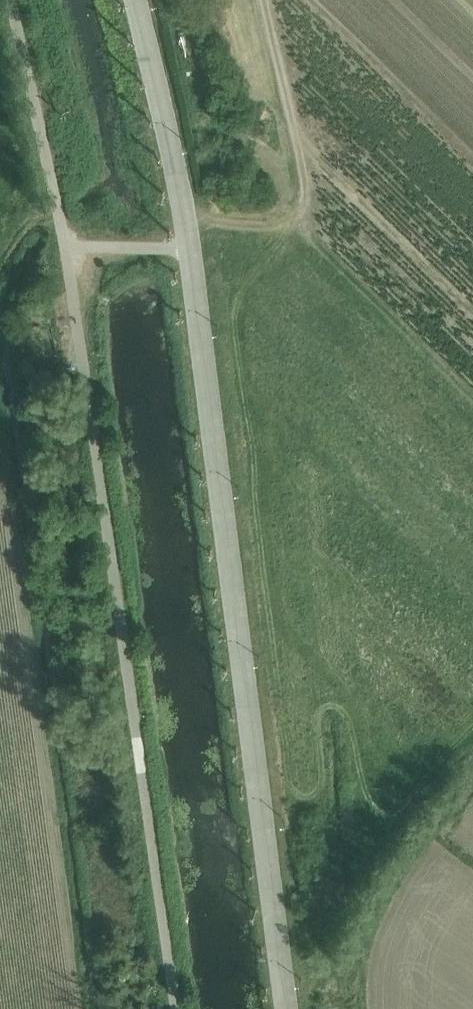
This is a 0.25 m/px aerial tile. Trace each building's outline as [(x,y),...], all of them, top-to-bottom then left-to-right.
[(25,339),(15,341),(20,359),(29,357),(25,339)]
